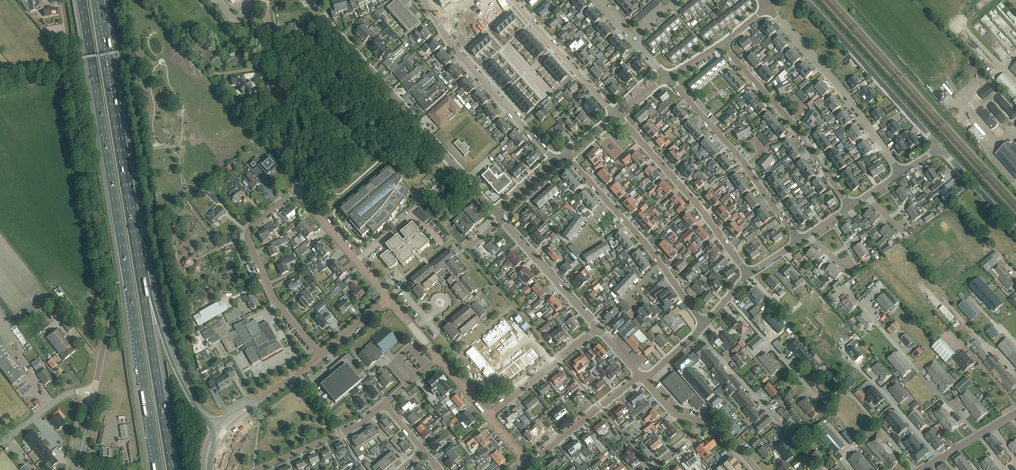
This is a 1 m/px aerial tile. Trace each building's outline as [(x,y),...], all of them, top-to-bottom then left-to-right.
[(19,4),(21,2),(27,11),(30,11),(28,0),(17,0),(19,4)] [(30,11),(30,12),(43,9),(42,0),(28,0),(30,11)] [(342,12),(345,11),(346,15),(353,13),(350,5),(346,6),(345,0),(340,0),(338,1),(342,12)] [(360,7),(356,0),(349,0),(353,10),(360,7)] [(419,24),(398,0),(397,0),(388,8),(410,32),(419,24)] [(497,0),(487,0),(492,10),(489,12),(492,17),(503,12),(497,0)] [(701,6),(696,0),(694,0),(690,3),(696,10),(701,6)] [(747,9),(752,4),(748,0),(743,0),(741,2),(747,9)] [(334,7),(330,8),(333,19),(339,17),(338,13),(342,12),(338,1),(332,2),(334,7)] [(541,17),(547,12),(545,10),(550,6),(546,1),(542,5),(543,7),(537,12),(541,17)] [(581,12),(587,7),(582,2),(576,7),(581,12)] [(626,12),(631,7),(627,2),(622,7),(626,12)] [(742,13),(747,9),(741,2),(736,6),(742,13)] [(691,14),(696,10),(690,3),(685,8),(691,14)] [(46,8),(43,9),(45,17),(58,14),(57,8),(52,9),(51,6),(46,7),(46,8)] [(736,6),(731,10),(736,16),(736,17),(742,13),(736,6)] [(631,7),(626,12),(630,16),(636,11),(631,7)] [(685,19),(691,14),(685,8),(680,12),(685,19)] [(567,22),(570,19),(564,13),(560,9),(554,14),(558,18),(561,16),(564,19),(567,22)] [(588,18),(590,20),(596,14),(592,9),(585,15),(588,18)] [(731,10),(730,10),(725,14),(731,20),(736,16),(731,10)] [(510,13),(506,17),(512,23),(516,20),(510,13)] [(596,14),(590,20),(594,24),(600,19),(596,14)] [(725,25),(731,20),(725,14),(720,18),(725,25)] [(676,27),(681,22),(676,16),(671,20),(676,27)] [(506,17),(502,20),(508,27),(512,23),(506,17)] [(554,20),(554,19),(548,24),(552,28),(554,26),(555,27),(557,24),(557,23),(556,22),(559,20),(556,18),(554,20)] [(720,29),(725,25),(720,18),(715,22),(720,28),(720,29)] [(359,38),(368,30),(366,28),(368,26),(362,20),(356,26),(359,29),(355,33),(355,34),(355,35),(357,37),(357,36),(359,38)] [(502,20),(498,24),(504,31),(508,27),(502,20)] [(665,24),(671,31),(676,27),(671,20),(665,24)] [(590,23),(588,21),(584,25),(579,29),(580,30),(581,30),(583,28),(583,29),(586,27),(589,24),(590,23)] [(709,26),(715,32),(720,28),(715,22),(714,21),(709,26)] [(380,26),(384,31),(389,27),(384,22),(380,26)] [(567,22),(562,27),(565,30),(570,25),(567,22)] [(764,33),(772,27),(768,22),(765,25),(764,24),(762,26),(763,27),(760,29),(764,33)] [(290,31),(298,29),(297,23),(288,24),(290,31)] [(498,24),(494,28),(500,35),(504,31),(498,24)] [(598,36),(601,34),(607,29),(602,24),(596,29),(599,32),(595,35),(597,37),(598,36)] [(666,35),(671,31),(665,24),(660,29),(661,30),(666,35)] [(709,37),(715,32),(709,26),(704,30),(709,37)] [(772,27),(764,33),(769,38),(776,31),(772,27)] [(432,35),(426,29),(420,34),(418,32),(413,36),(417,41),(420,39),(424,42),(432,35)] [(575,34),(571,29),(567,33),(565,31),(559,36),(563,41),(566,38),(568,41),(575,34)] [(601,34),(605,39),(611,33),(607,29),(601,34)] [(368,30),(359,38),(361,40),(360,41),(362,43),(363,42),(363,43),(368,39),(371,42),(377,37),(372,31),(370,32),(368,30)] [(589,39),(586,35),(582,32),(581,30),(580,30),(576,34),(581,39),(582,37),(586,41),(584,42),(586,44),(588,46),(587,46),(589,48),(593,45),(592,43),(589,39)] [(586,35),(589,39),(592,37),(590,35),(594,32),(592,30),(588,33),(586,35)] [(667,36),(666,35),(661,30),(656,34),(662,41),(667,36)] [(704,41),(709,37),(704,30),(699,34),(704,41)] [(526,31),(518,38),(522,43),(530,36),(526,31)] [(757,35),(754,32),(752,34),(757,40),(759,38),(761,36),(759,34),(757,35)] [(657,45),(662,41),(656,34),(651,38),(657,45)] [(486,35),(482,38),(488,45),(492,42),(486,35)] [(687,39),(693,46),(698,42),(692,35),(687,39)] [(530,36),(522,43),(527,48),(535,41),(530,36)] [(614,46),(620,41),(616,36),(610,41),(614,46)] [(758,42),(753,36),(749,40),(746,37),(739,43),(744,49),(751,44),(752,46),(758,42)] [(777,47),(784,40),(780,36),(773,43),(777,47)] [(384,42),(379,37),(371,44),(373,47),(371,50),(373,52),(372,53),(374,55),(383,47),(381,45),(384,42)] [(482,38),(478,42),(484,49),(488,45),(482,38)] [(583,44),(577,38),(573,42),(572,41),(567,46),(572,50),(574,48),(576,50),(583,44)] [(652,49),(657,45),(651,38),(646,43),(652,49)] [(688,50),(693,46),(687,39),(682,44),(688,50)] [(784,40),(777,47),(776,48),(780,53),(788,45),(784,40)] [(440,47),(435,41),(429,46),(428,44),(422,49),(426,53),(431,48),(434,52),(440,47)] [(535,41),(527,48),(531,53),(533,52),(540,46),(535,41)] [(618,51),(624,45),(620,41),(614,46),(612,48),(613,50),(616,48),(618,51)] [(478,42),(474,46),(480,53),(484,49),(478,42)] [(683,55),(688,50),(682,44),(677,48),(682,54),(683,55)] [(628,55),(626,53),(629,50),(624,45),(618,51),(616,53),(618,55),(620,53),(622,56),(621,57),(624,60),(628,55)] [(474,46),(469,50),(476,57),(480,53),(474,46)] [(533,52),(531,53),(536,59),(544,51),(540,46),(533,52)] [(374,55),(377,58),(377,57),(380,60),(382,57),(385,60),(393,53),(388,48),(386,50),(383,47),(374,55)] [(399,66),(394,61),(405,52),(401,47),(383,63),(391,73),(392,72),(399,66)] [(671,52),(677,58),(682,54),(677,48),(677,47),(671,52)] [(789,61),(796,54),(792,49),(785,56),(789,61)] [(192,54),(196,60),(201,57),(197,51),(192,54)] [(441,62),(447,56),(443,51),(437,57),(441,62)] [(672,63),(677,58),(671,52),(666,56),(672,63)] [(582,62),(588,57),(584,53),(578,58),(582,62)] [(613,56),(609,59),(610,60),(612,62),(616,60),(616,59),(614,58),(618,55),(616,53),(613,56)] [(751,64),(758,58),(753,53),(747,59),(751,64)] [(758,58),(751,64),(756,69),(762,63),(759,60),(761,58),(765,55),(763,53),(760,56),(758,58)] [(796,54),(789,61),(793,65),(800,58),(796,54)] [(772,57),(770,55),(762,62),(764,65),(770,60),(772,57)] [(409,57),(407,59),(399,66),(392,72),(400,82),(408,75),(403,70),(414,61),(410,56),(409,57)] [(447,56),(441,62),(446,66),(452,61),(447,56)] [(588,57),(582,62),(586,66),(592,61),(588,57)] [(600,70),(603,67),(606,65),(603,63),(606,60),(603,57),(597,62),(600,66),(598,68),(596,66),(590,71),(594,75),(600,70)] [(551,58),(544,65),(547,68),(554,62),(551,58)] [(626,65),(628,68),(632,64),(633,66),(633,67),(639,73),(641,71),(642,71),(644,70),(643,69),(644,68),(638,62),(637,63),(635,62),(637,61),(634,58),(626,65)] [(715,63),(721,71),(726,66),(725,65),(726,64),(724,61),(723,62),(720,59),(715,63)] [(493,60),(485,67),(490,73),(498,65),(493,60)] [(554,62),(547,68),(551,72),(557,66),(554,62)] [(715,75),(721,71),(715,63),(709,68),(715,75)] [(801,74),(809,68),(804,63),(797,70),(801,74)] [(530,78),(538,71),(532,64),(524,72),(530,78)] [(498,65),(490,73),(495,78),(503,71),(498,65)] [(418,66),(416,67),(408,75),(400,82),(400,83),(408,92),(409,91),(416,85),(411,80),(422,71),(418,66)] [(452,76),(458,70),(454,66),(448,71),(445,74),(447,76),(444,79),(443,78),(441,80),(444,83),(450,78),(452,76)] [(557,66),(551,72),(554,75),(561,69),(557,66)] [(625,71),(620,75),(622,77),(627,83),(633,78),(628,73),(631,71),(628,68),(626,66),(623,69),(625,71)] [(600,70),(594,75),(598,80),(600,78),(602,81),(610,74),(603,67),(600,70)] [(763,77),(770,72),(765,67),(759,72),(763,77)] [(710,80),(715,75),(709,68),(704,72),(710,80)] [(809,68),(801,74),(805,79),(813,72),(809,68)] [(561,69),(554,75),(557,79),(564,73),(561,69)] [(460,73),(458,70),(452,76),(457,81),(463,75),(462,74),(461,72),(460,73)] [(728,82),(735,76),(731,71),(728,73),(725,70),(721,75),(723,78),(724,77),(728,82)] [(503,71),(495,78),(499,83),(507,76),(503,71)] [(778,76),(786,93),(792,90),(788,81),(786,82),(783,77),(788,74),(784,71),(780,74),(778,76)] [(704,84),(710,80),(704,72),(698,77),(704,84)] [(770,72),(763,77),(768,82),(774,77),(770,72)] [(564,73),(557,79),(560,83),(567,77),(564,73)] [(1012,99),(1015,96),(1015,85),(1004,73),(996,81),(1012,99)] [(252,86),(243,75),(231,77),(233,85),(237,85),(240,88),(239,88),(244,94),(245,93),(246,93),(248,95),(249,95),(250,96),(251,96),(251,95),(255,91),(252,87),(252,86)] [(426,76),(424,78),(416,85),(409,91),(418,101),(427,92),(422,87),(431,80),(427,75),(426,76)] [(507,76),(499,83),(504,88),(512,81),(507,76)] [(733,87),(740,81),(735,76),(728,82),(733,87)] [(780,95),(786,93),(778,76),(776,78),(779,85),(776,86),(780,95)] [(860,91),(867,86),(864,83),(863,84),(863,82),(860,84),(857,80),(859,80),(856,76),(851,79),(851,80),(848,82),(854,89),(857,87),(860,91)] [(699,89),(704,84),(698,77),(693,81),(699,89)] [(450,78),(444,83),(447,86),(449,84),(448,84),(452,80),(450,78)] [(607,78),(603,82),(605,85),(606,85),(610,89),(609,89),(614,95),(619,91),(614,85),(610,81),(609,79),(607,78)] [(456,93),(458,95),(470,84),(466,79),(460,85),(462,87),(456,93)] [(806,79),(799,87),(801,89),(809,82),(806,79)] [(694,93),(699,89),(693,81),(687,86),(694,93)] [(740,81),(733,87),(737,92),(745,86),(740,81)] [(811,85),(804,91),(807,95),(811,92),(812,93),(814,92),(816,94),(825,86),(826,85),(824,83),(823,84),(821,82),(814,88),(811,85)] [(573,96),(570,94),(577,87),(573,83),(568,88),(569,89),(565,93),(564,94),(560,90),(554,96),(558,101),(561,98),(562,99),(565,96),(568,100),(573,96)] [(475,89),(470,84),(458,95),(460,97),(466,92),(469,94),(475,89)] [(427,92),(418,101),(417,102),(425,111),(433,104),(428,99),(439,90),(435,85),(427,92)] [(514,86),(507,92),(511,96),(518,90),(514,86)] [(825,86),(818,93),(822,97),(829,91),(825,86)] [(867,86),(860,91),(858,93),(861,97),(863,95),(865,94),(868,98),(867,98),(870,102),(874,99),(874,98),(877,96),(872,89),(869,90),(867,86)] [(518,90),(511,96),(514,100),(521,93),(518,90)] [(478,102),(484,96),(479,92),(473,97),(478,102)] [(660,114),(664,111),(671,104),(666,99),(668,97),(664,92),(658,97),(662,102),(659,105),(660,107),(657,110),(660,114)] [(521,93),(514,100),(517,103),(524,97),(521,93)] [(582,97),(579,93),(577,95),(576,95),(573,98),(578,104),(581,101),(580,99),(582,97)] [(747,107),(756,99),(752,94),(744,102),(741,99),(737,103),(739,106),(741,108),(745,105),(747,107)] [(486,99),(484,96),(478,102),(475,104),(476,104),(472,107),(474,109),(477,106),(479,104),(482,107),(488,101),(488,100),(487,98),(486,99)] [(449,97),(429,115),(441,128),(449,121),(448,121),(449,121),(443,114),(449,109),(455,115),(456,115),(461,110),(449,97)] [(524,97),(517,103),(520,107),(527,101),(524,97)] [(829,107),(837,101),(834,97),(826,103),(826,104),(825,104),(828,108),(829,108),(829,107)] [(809,107),(814,102),(811,98),(806,103),(809,107)] [(755,110),(761,104),(756,99),(747,107),(744,110),(746,112),(750,109),(752,107),(755,110)] [(591,102),(589,100),(582,107),(588,113),(591,111),(593,114),(598,110),(593,105),(594,104),(592,102),(591,102)] [(527,101),(520,107),(524,110),(531,104),(527,101)] [(829,107),(829,108),(833,112),(841,106),(837,101),(829,107)] [(531,104),(524,110),(527,114),(534,108),(531,104)] [(581,114),(578,110),(581,108),(577,104),(574,106),(577,110),(575,111),(576,112),(575,113),(578,117),(576,119),(579,122),(581,120),(583,123),(588,119),(582,113),(581,114)] [(761,104),(755,110),(759,114),(765,109),(761,104)] [(652,117),(656,113),(649,105),(634,118),(640,124),(648,116),(650,118),(652,117)] [(489,116),(495,111),(490,106),(484,111),(489,116)] [(677,117),(684,111),(679,106),(673,112),(677,117)] [(727,126),(733,120),(735,118),(733,115),(736,112),(731,107),(726,112),(728,115),(722,121),(727,126)] [(883,124),(889,120),(886,115),(883,117),(880,113),(881,112),(879,108),(874,112),(875,112),(871,115),(877,122),(880,120),(883,124)] [(544,113),(546,111),(544,109),(541,112),(541,111),(536,116),(541,122),(547,116),(544,113)] [(810,110),(806,116),(815,121),(814,121),(817,123),(821,125),(822,126),(826,123),(819,119),(819,117),(818,116),(818,115),(810,110)] [(495,111),(489,116),(493,121),(499,116),(495,111)] [(682,121),(688,116),(684,111),(677,117),(675,119),(672,122),(673,124),(677,121),(680,119),(682,121)] [(840,122),(848,117),(844,111),(836,117),(840,122)] [(761,128),(773,117),(769,113),(762,118),(764,120),(762,122),(763,123),(759,127),(761,128)] [(813,124),(814,121),(815,121),(806,116),(803,122),(814,128),(815,126),(814,126),(814,125),(813,124)] [(560,119),(559,117),(556,120),(562,127),(565,124),(560,119)] [(771,128),(777,122),(773,117),(761,128),(763,130),(766,127),(767,127),(769,126),(771,128)] [(848,117),(840,122),(843,127),(851,121),(848,117)] [(501,130),(507,124),(502,119),(497,125),(501,130)] [(889,120),(883,124),(880,126),(883,130),(888,126),(891,130),(890,131),(891,132),(888,134),(890,136),(893,135),(897,132),(897,131),(900,129),(894,119),(890,122),(889,120)] [(568,120),(565,123),(569,127),(568,128),(572,133),(575,130),(576,130),(578,129),(577,128),(578,128),(574,123),(572,125),(568,120)] [(688,131),(694,126),(690,121),(684,127),(688,131)] [(643,129),(647,134),(653,128),(655,126),(656,126),(655,125),(652,122),(649,124),(643,129)] [(739,122),(737,122),(739,126),(740,129),(744,137),(750,134),(746,126),(743,127),(742,123),(740,124),(739,122)] [(775,133),(782,127),(777,122),(771,128),(775,133)] [(507,124),(501,130),(505,134),(511,129),(511,128),(509,126),(508,126),(507,124)] [(561,140),(565,136),(561,132),(563,130),(558,124),(554,128),(557,131),(554,133),(561,140)] [(693,136),(699,130),(694,126),(688,131),(693,136)] [(816,141),(823,136),(830,132),(828,130),(825,132),(825,131),(822,134),(820,131),(823,129),(821,126),(813,132),(814,135),(813,136),(816,141)] [(850,137),(858,131),(855,126),(847,132),(850,137)] [(974,126),(968,132),(978,143),(984,138),(974,126)] [(782,127),(775,133),(780,138),(786,132),(782,127)] [(653,128),(647,134),(652,139),(658,133),(655,130),(653,128)] [(666,137),(672,131),(669,128),(663,133),(666,137)] [(744,137),(740,129),(734,132),(739,140),(744,137)] [(703,135),(699,130),(693,136),(697,141),(703,135)] [(858,131),(850,137),(854,142),(862,136),(858,131)] [(495,135),(492,137),(495,140),(501,135),(501,134),(499,132),(495,135)] [(508,148),(514,142),(520,137),(515,132),(510,137),(512,139),(509,142),(506,145),(504,147),(506,149),(508,147),(508,148)] [(900,136),(903,140),(906,139),(908,142),(907,143),(910,147),(915,144),(915,143),(918,141),(912,134),(909,136),(906,132),(900,136)] [(601,143),(613,160),(623,154),(611,136),(601,143)] [(820,146),(827,141),(823,136),(816,141),(820,146)] [(901,142),(903,140),(900,136),(894,140),(897,144),(894,147),(899,154),(903,152),(908,149),(905,145),(904,146),(901,142)] [(520,137),(514,142),(519,147),(524,141),(520,137)] [(665,140),(662,137),(660,139),(659,139),(655,143),(660,148),(664,145),(666,146),(670,142),(667,139),(665,140)] [(502,147),(507,142),(504,139),(499,143),(502,147)] [(698,156),(711,144),(707,139),(701,145),(703,147),(700,149),(701,150),(696,154),(696,153),(695,154),(697,157),(698,156)] [(780,154),(784,151),(786,150),(793,145),(789,139),(782,144),(784,148),(782,149),(782,150),(778,152),(776,154),(778,156),(780,154)] [(458,140),(453,145),(464,157),(469,152),(467,150),(469,148),(464,142),(462,144),(458,140)] [(827,141),(820,146),(824,152),(831,147),(827,141)] [(861,152),(869,146),(866,141),(857,147),(861,152)] [(1015,144),(1014,143),(1010,146),(1008,144),(996,155),(1015,178),(1015,144)] [(524,151),(534,163),(539,158),(534,152),(532,154),(529,152),(526,149),(528,146),(526,144),(521,148),(524,151)] [(711,144),(699,155),(701,157),(702,155),(705,158),(709,154),(716,149),(711,144)] [(790,155),(797,150),(793,145),(786,150),(790,155)] [(864,157),(865,157),(873,151),(869,146),(861,152),(863,155),(862,156),(863,157),(864,157)] [(592,153),(597,159),(602,154),(597,148),(592,153)] [(709,154),(705,158),(703,159),(705,161),(708,159),(709,160),(712,157),(714,159),(720,154),(716,149),(709,154)] [(672,161),(681,153),(683,151),(682,150),(678,153),(675,150),(668,156),(670,158),(669,159),(671,161),(672,161)] [(797,150),(790,155),(783,159),(781,161),(783,164),(786,162),(785,161),(791,157),(793,160),(800,155),(797,150)] [(831,160),(841,153),(840,151),(837,153),(834,150),(828,155),(831,160)] [(530,167),(534,163),(524,151),(521,153),(525,156),(527,159),(524,161),(530,167)] [(626,152),(619,158),(625,164),(630,160),(631,162),(633,160),(635,163),(642,157),(641,157),(642,156),(640,154),(639,155),(637,152),(634,155),(633,154),(630,157),(626,152)] [(689,158),(693,155),(690,152),(687,154),(681,160),(683,162),(684,162),(689,158)] [(592,153),(587,157),(595,166),(593,168),(597,171),(603,166),(592,153)] [(681,153),(672,161),(676,166),(681,161),(678,158),(683,155),(682,154),(681,153)] [(835,166),(842,161),(838,156),(841,154),(841,153),(831,160),(835,166)] [(515,162),(518,159),(514,154),(510,157),(515,162)] [(762,158),(769,165),(774,160),(767,154),(762,158)] [(722,167),(729,161),(724,156),(718,162),(722,167)] [(275,170),(274,169),(278,166),(270,157),(262,164),(261,162),(258,165),(254,160),(248,166),(254,172),(260,167),(267,175),(271,172),(272,173),(275,170)] [(646,162),(642,157),(635,163),(633,165),(634,166),(634,167),(637,164),(640,168),(646,162)] [(866,160),(865,157),(864,157),(863,157),(856,162),(858,165),(862,163),(864,161),(866,160)] [(765,170),(769,165),(762,158),(758,163),(765,170)] [(866,160),(864,161),(868,167),(869,166),(871,168),(868,170),(873,178),(879,174),(872,163),(871,162),(870,161),(868,158),(866,160)] [(807,165),(803,159),(796,164),(799,167),(795,169),(796,170),(792,172),(794,174),(798,171),(800,170),(807,165)] [(512,161),(510,163),(513,166),(516,169),(521,175),(526,170),(521,164),(519,166),(516,164),(512,161)] [(729,161),(722,167),(727,171),(733,166),(729,161)] [(842,161),(835,166),(839,171),(846,166),(842,161)] [(710,166),(707,169),(708,170),(711,168),(712,168),(716,164),(714,162),(710,166)] [(872,163),(879,174),(885,170),(880,162),(876,164),(875,162),(872,163)] [(680,170),(684,174),(689,170),(693,167),(695,165),(692,163),(687,168),(685,165),(680,170)] [(862,163),(859,165),(864,173),(867,171),(862,163)] [(804,175),(811,170),(807,165),(800,170),(804,175)] [(502,174),(495,166),(489,171),(482,177),(490,185),(491,184),(492,186),(491,187),(498,195),(511,183),(504,175),(503,176),(501,175),(502,174)] [(630,170),(632,168),(630,166),(628,168),(627,166),(624,168),(621,171),(620,171),(623,174),(629,169),(630,170)] [(644,172),(649,177),(655,172),(650,167),(644,172)] [(694,168),(693,167),(689,170),(684,174),(688,179),(693,174),(691,172),(695,169),(694,168)] [(257,181),(259,179),(249,168),(247,171),(250,175),(244,180),(253,190),(259,184),(257,181)] [(604,170),(598,175),(602,180),(608,175),(608,174),(605,172),(607,170),(605,168),(604,170)] [(398,178),(391,169),(341,210),(348,220),(351,218),(352,220),(350,222),(351,222),(363,236),(362,236),(362,237),(370,231),(374,235),(387,223),(396,234),(399,237),(401,234),(397,231),(389,220),(393,214),(399,208),(410,191),(400,185),(401,183),(401,182),(398,178)] [(521,175),(516,169),(511,173),(516,179),(521,175)] [(939,181),(937,179),(939,178),(932,169),(925,174),(929,180),(931,183),(934,181),(935,184),(930,188),(934,192),(943,185),(939,181)] [(811,170),(804,175),(808,180),(815,175),(811,170)] [(623,174),(620,171),(613,178),(616,181),(623,174)] [(641,171),(637,175),(636,176),(635,177),(637,179),(638,178),(638,179),(644,174),(641,171)] [(845,181),(852,176),(848,171),(841,175),(845,181)] [(566,182),(572,177),(568,172),(562,177),(566,182)] [(612,173),(611,172),(608,174),(608,175),(602,180),(607,185),(613,180),(610,177),(613,174),(612,173)] [(645,182),(645,183),(647,184),(651,180),(653,182),(659,177),(655,172),(649,177),(646,180),(645,178),(643,180),(645,182)] [(697,182),(694,185),(698,189),(707,181),(700,173),(694,178),(697,182)] [(865,175),(864,173),(863,173),(857,178),(856,177),(854,179),(852,176),(845,181),(849,186),(855,181),(865,175)] [(734,184),(741,179),(737,174),(731,179),(734,184)] [(772,185),(779,180),(775,174),(768,179),(772,185)] [(570,187),(576,181),(572,177),(566,182),(568,185),(566,187),(562,190),(564,193),(568,189),(570,187)] [(246,191),(234,178),(232,180),(236,185),(235,186),(236,187),(229,193),(229,195),(233,199),(233,198),(234,199),(232,201),(235,205),(237,203),(238,203),(241,200),(239,198),(244,194),(243,193),(246,191)] [(816,189),(823,184),(819,178),(812,183),(816,189)] [(738,189),(745,184),(741,179),(734,184),(738,189)] [(775,190),(782,185),(779,180),(772,185),(775,190)] [(576,181),(570,187),(575,192),(581,186),(576,181)] [(655,192),(658,195),(662,192),(663,191),(663,190),(668,186),(666,184),(667,183),(665,181),(664,182),(663,181),(658,186),(660,187),(655,192)] [(859,187),(855,181),(849,186),(853,191),(859,187)] [(912,188),(913,189),(916,187),(912,181),(909,183),(911,186),(906,189),(904,186),(896,192),(899,197),(908,192),(910,190),(912,188)] [(790,195),(788,192),(790,191),(790,190),(793,187),(797,185),(796,184),(796,183),(792,186),(792,185),(788,188),(786,190),(779,195),(780,197),(781,200),(782,199),(783,200),(790,195)] [(615,195),(621,189),(616,184),(610,189),(615,195)] [(732,197),(733,196),(736,194),(736,195),(740,192),(742,195),(749,190),(745,184),(738,189),(732,194),(730,195),(731,195),(732,197)] [(823,184),(816,189),(820,194),(826,189),(823,184)] [(548,190),(554,195),(558,191),(553,185),(548,190)] [(725,188),(722,185),(714,193),(713,192),(712,193),(711,194),(710,193),(705,198),(705,199),(706,200),(707,200),(709,202),(725,188)] [(786,190),(782,185),(775,190),(779,195),(786,190)] [(806,196),(813,190),(812,188),(812,189),(810,187),(809,188),(808,186),(807,187),(806,185),(800,188),(806,196)] [(635,190),(636,189),(634,186),(632,188),(626,193),(629,196),(634,191),(635,190)] [(664,194),(666,196),(672,191),(668,186),(663,190),(663,191),(662,192),(664,194)] [(949,191),(945,186),(939,191),(943,196),(941,197),(944,201),(943,202),(944,203),(945,203),(946,204),(953,199),(953,198),(956,196),(951,189),(949,191)] [(213,192),(208,187),(205,189),(210,195),(218,204),(221,201),(213,192)] [(653,187),(649,190),(647,193),(649,195),(650,195),(651,195),(656,190),(653,187)] [(727,190),(725,188),(709,202),(711,204),(711,205),(712,206),(713,206),(713,207),(718,202),(717,201),(719,199),(719,198),(720,196),(722,193),(723,194),(727,190)] [(621,189),(615,195),(620,200),(626,194),(621,189)] [(544,194),(549,200),(554,195),(548,190),(544,194)] [(921,192),(914,196),(910,190),(908,192),(899,197),(903,203),(906,200),(908,204),(920,196),(922,194),(921,192)] [(584,201),(589,196),(585,191),(579,197),(584,201)] [(930,200),(939,194),(937,192),(929,198),(930,200)] [(722,203),(730,196),(728,193),(720,201),(722,203)] [(910,216),(921,208),(919,206),(917,208),(915,205),(927,197),(925,193),(922,194),(920,196),(908,204),(907,205),(909,208),(906,210),(910,216)] [(544,204),(549,200),(544,194),(539,198),(544,204)] [(745,206),(755,199),(751,194),(745,199),(746,201),(744,203),(745,204),(742,205),(739,208),(740,210),(745,207),(745,206)] [(680,200),(676,195),(670,200),(672,202),(667,207),(670,209),(675,204),(680,200)] [(820,197),(815,200),(811,203),(814,207),(817,206),(816,205),(820,203),(821,205),(826,203),(829,207),(836,203),(831,197),(828,199),(827,197),(824,198),(822,195),(820,197)] [(588,206),(594,201),(589,196),(584,201),(588,206)] [(664,196),(658,201),(661,205),(662,204),(667,199),(668,199),(666,196),(665,197),(664,196)] [(732,198),(730,196),(722,203),(724,205),(732,198)] [(636,201),(635,200),(632,197),(624,204),(628,209),(636,201)] [(539,208),(544,204),(539,198),(534,203),(539,208)] [(635,207),(639,203),(638,202),(639,201),(637,198),(635,200),(636,201),(628,209),(632,214),(637,209),(635,207)] [(745,206),(745,207),(747,209),(751,207),(752,209),(759,204),(755,199),(745,206)] [(789,210),(796,205),(792,199),(786,204),(789,210)] [(684,204),(680,200),(675,204),(673,206),(677,210),(676,211),(678,214),(685,208),(683,206),(684,204)] [(594,201),(588,206),(592,211),(598,206),(594,201)] [(729,210),(728,210),(726,212),(720,217),(725,222),(731,217),(729,215),(735,208),(734,207),(736,205),(735,204),(733,206),(732,205),(730,207),(732,209),(729,211),(729,210)] [(646,205),(640,210),(643,213),(648,208),(646,205)] [(793,215),(800,210),(796,205),(789,210),(793,215)] [(227,213),(220,206),(215,212),(213,210),(207,216),(209,218),(208,219),(214,225),(224,215),(225,216),(227,213)] [(462,215),(454,222),(455,223),(465,235),(474,228),(473,227),(475,225),(476,226),(484,219),(472,206),(464,213),(462,215)] [(288,212),(286,210),(282,212),(283,213),(279,216),(285,223),(281,226),(284,231),(289,227),(286,223),(289,220),(289,221),(293,218),(293,219),(299,214),(294,207),(288,212)] [(530,208),(529,207),(519,216),(522,220),(519,222),(524,228),(528,224),(530,223),(529,222),(536,215),(536,214),(530,208)] [(720,217),(726,212),(722,207),(716,212),(720,217)] [(424,222),(428,218),(423,211),(422,211),(421,210),(420,208),(418,210),(414,213),(424,222)] [(544,222),(545,223),(549,219),(545,214),(547,212),(543,208),(541,210),(540,209),(537,212),(541,217),(540,218),(544,222)] [(767,213),(763,208),(757,213),(758,215),(756,217),(757,217),(752,221),(754,222),(758,219),(767,213)] [(921,208),(910,216),(912,218),(911,218),(911,219),(912,221),(913,221),(913,220),(914,221),(925,213),(921,208)] [(665,214),(668,218),(671,216),(670,215),(673,213),(670,209),(667,211),(665,214)] [(863,225),(874,213),(869,209),(863,216),(865,218),(861,222),(858,217),(855,219),(859,224),(862,226),(863,225)] [(797,220),(804,215),(800,210),(793,215),(797,220)] [(648,215),(647,214),(646,212),(643,215),(641,213),(636,218),(640,223),(648,215)] [(648,215),(640,223),(644,227),(651,221),(649,218),(649,217),(652,214),(650,212),(647,214),(648,215)] [(926,223),(934,217),(931,212),(923,218),(926,223)] [(764,223),(771,218),(767,213),(758,219),(758,220),(754,222),(751,225),(752,227),(758,223),(758,224),(763,221),(764,223)] [(875,214),(874,213),(863,225),(866,227),(870,223),(872,225),(879,218),(875,214)] [(680,229),(681,229),(681,228),(692,219),(688,214),(683,219),(685,221),(681,224),(680,224),(678,226),(680,229)] [(575,221),(581,225),(585,220),(583,219),(578,215),(575,221)] [(656,223),(658,222),(660,223),(662,220),(658,215),(652,220),(651,221),(644,227),(649,232),(658,225),(656,223)] [(804,215),(797,220),(801,225),(808,220),(804,215)] [(696,223),(692,219),(681,228),(681,229),(683,232),(686,229),(687,231),(680,237),(683,240),(691,232),(689,230),(696,223)] [(857,226),(859,224),(855,219),(853,220),(855,224),(851,226),(849,223),(841,229),(844,234),(856,226),(857,226)] [(569,228),(567,231),(573,236),(577,230),(571,226),(564,221),(562,223),(567,226),(569,228)] [(575,221),(571,226),(577,230),(581,225),(575,221)] [(302,234),(309,228),(305,222),(297,228),(302,233),(302,234)] [(547,226),(545,223),(544,222),(541,225),(536,229),(538,231),(531,237),(536,242),(542,238),(539,235),(541,234),(540,233),(544,229),(547,226)] [(730,225),(727,228),(731,233),(738,227),(733,222),(733,223),(732,222),(729,224),(730,225)] [(273,223),(264,228),(265,231),(258,235),(262,241),(264,244),(269,241),(267,238),(270,237),(268,234),(277,229),(276,228),(279,227),(277,223),(274,225),(273,223)] [(289,227),(284,231),(287,233),(295,227),(292,224),(289,227)] [(418,231),(413,224),(410,227),(409,226),(406,228),(403,231),(404,232),(401,234),(404,238),(401,240),(398,237),(395,240),(395,239),(389,244),(389,245),(387,247),(391,253),(390,254),(388,252),(381,257),(384,260),(383,261),(388,267),(389,266),(391,269),(398,263),(396,261),(397,260),(402,266),(405,263),(406,264),(412,259),(411,258),(414,256),(413,254),(415,252),(416,252),(417,253),(420,250),(420,251),(426,246),(426,245),(428,243),(423,236),(421,238),(420,236),(422,235),(420,232),(418,234),(417,232),(418,231)] [(884,237),(890,230),(886,225),(885,226),(884,224),(878,230),(880,232),(879,232),(884,237)] [(854,231),(857,229),(856,226),(844,234),(848,239),(854,236),(855,238),(858,236),(856,234),(854,231)] [(738,227),(731,233),(736,238),(742,232),(738,227)] [(745,237),(751,232),(750,231),(752,230),(750,227),(748,229),(742,234),(745,237)] [(302,234),(302,233),(298,236),(300,239),(304,236),(306,239),(314,233),(309,228),(302,234)] [(697,239),(705,232),(703,230),(704,229),(702,228),(701,228),(695,232),(697,235),(693,238),(695,241),(697,239)] [(777,233),(774,229),(765,236),(768,240),(771,237),(775,243),(782,238),(779,232),(777,233)] [(890,230),(884,237),(882,239),(884,241),(886,239),(889,241),(895,234),(890,230)] [(569,241),(573,236),(567,231),(563,236),(568,239),(569,241)] [(611,246),(613,249),(620,242),(626,237),(621,232),(616,237),(618,240),(612,245),(611,246)] [(691,232),(683,240),(685,242),(693,235),(691,232)] [(706,234),(705,232),(697,239),(695,241),(699,245),(709,237),(708,237),(709,236),(707,234),(706,234)] [(663,251),(672,243),(671,242),(673,240),(674,241),(677,238),(673,233),(659,246),(663,251)] [(761,246),(755,237),(757,236),(755,233),(746,239),(748,242),(750,241),(753,245),(745,250),(752,259),(760,254),(756,249),(761,246)] [(542,237),(542,238),(536,242),(540,246),(548,239),(550,238),(547,234),(545,237),(543,239),(542,237)] [(272,248),(268,250),(271,257),(278,254),(275,249),(281,246),(281,245),(290,242),(286,236),(279,240),(271,244),(272,248)] [(620,242),(624,247),(630,241),(626,237),(620,242)] [(493,239),(485,247),(490,254),(498,247),(499,249),(505,243),(501,238),(496,242),(493,239)] [(318,253),(326,247),(321,242),(320,243),(318,240),(315,243),(317,246),(314,248),(316,251),(314,253),(316,255),(318,254),(318,253)] [(302,251),(307,246),(310,243),(308,241),(300,248),(302,251)] [(630,241),(624,247),(627,249),(624,251),(626,254),(629,251),(635,246),(630,241)] [(604,253),(608,261),(611,259),(606,252),(609,250),(605,243),(600,247),(604,253)] [(673,250),(671,248),(674,245),(672,243),(663,251),(668,255),(673,250)] [(856,254),(865,248),(861,243),(853,248),(856,254)] [(672,260),(675,258),(677,255),(675,253),(678,250),(677,249),(679,247),(677,244),(675,246),(676,248),(673,250),(668,255),(672,260)] [(694,254),(698,250),(693,244),(688,248),(694,254)] [(715,248),(711,244),(707,248),(708,250),(706,252),(707,253),(703,256),(705,258),(715,248)] [(891,249),(887,244),(881,249),(884,254),(891,249)] [(307,246),(302,251),(297,254),(302,262),(305,260),(302,256),(309,250),(307,246)] [(550,257),(555,253),(552,251),(554,249),(552,246),(550,248),(545,251),(550,257)] [(330,253),(326,247),(318,253),(318,254),(323,259),(325,261),(329,257),(327,256),(330,253)] [(599,257),(604,253),(600,247),(594,250),(599,257)] [(810,259),(816,252),(811,247),(805,255),(810,259)] [(720,253),(715,248),(708,255),(712,259),(709,262),(711,264),(719,257),(717,255),(720,253)] [(865,248),(856,254),(860,259),(864,256),(866,259),(870,256),(865,248)] [(684,253),(682,255),(685,259),(691,254),(691,253),(692,252),(689,249),(684,253)] [(593,260),(599,257),(594,250),(589,253),(593,260)] [(411,281),(409,284),(414,290),(413,291),(421,300),(423,298),(427,295),(424,292),(435,283),(442,277),(446,278),(448,281),(447,282),(450,286),(451,286),(451,285),(453,288),(452,289),(463,302),(464,301),(465,302),(466,304),(468,302),(473,297),(471,295),(474,292),(475,293),(478,290),(465,276),(452,261),(451,259),(453,257),(448,251),(431,265),(431,266),(425,259),(424,259),(420,259),(415,252),(413,254),(420,261),(424,261),(429,268),(427,266),(410,280),(411,281)] [(474,253),(479,260),(482,257),(477,251),(474,253)] [(572,254),(570,251),(568,252),(567,253),(565,251),(562,253),(564,255),(563,256),(566,260),(571,255),(572,254)] [(636,261),(643,257),(639,251),(632,256),(636,261)] [(503,270),(504,269),(517,257),(513,252),(507,258),(509,260),(504,264),(505,265),(501,268),(503,270)] [(816,252),(810,259),(815,263),(821,256),(816,252)] [(994,260),(998,256),(995,252),(980,264),(987,272),(988,272),(995,280),(998,278),(1003,283),(1008,290),(1015,283),(1015,282),(1012,277),(1010,276),(1003,267),(1001,268),(994,260)] [(555,253),(550,257),(555,263),(560,259),(559,259),(562,257),(559,254),(557,256),(555,253)] [(588,264),(593,260),(589,253),(583,257),(588,264)] [(571,255),(568,257),(573,263),(577,259),(572,254),(571,255)] [(282,275),(289,272),(287,268),(290,266),(289,264),(296,261),(293,255),(278,262),(280,266),(278,267),(282,275)] [(500,264),(506,259),(503,255),(497,261),(500,264)] [(728,264),(721,256),(707,269),(712,274),(712,273),(717,278),(720,274),(718,273),(728,264)] [(194,268),(195,265),(194,264),(194,263),(191,258),(185,257),(182,263),(185,268),(191,268),(194,268)] [(504,269),(506,271),(508,268),(508,269),(513,264),(516,267),(522,262),(517,257),(504,269)] [(640,267),(646,262),(643,257),(636,261),(640,267)] [(679,272),(686,266),(681,260),(674,266),(679,272)] [(693,281),(696,278),(695,276),(697,275),(694,272),(701,265),(697,260),(687,270),(689,272),(684,277),(689,282),(692,279),(693,281)] [(335,273),(342,267),(338,262),(330,268),(335,273)] [(560,269),(565,274),(571,269),(569,266),(571,265),(568,262),(560,269)] [(646,262),(640,267),(642,269),(640,270),(642,273),(650,267),(646,262)] [(825,272),(830,275),(836,268),(831,264),(828,267),(826,265),(821,271),(824,273),(825,272)] [(728,269),(726,265),(721,269),(724,272),(723,273),(727,279),(735,274),(730,268),(728,269)] [(794,281),(798,277),(794,271),(788,265),(781,271),(786,278),(789,275),(794,281)] [(339,279),(347,272),(342,267),(335,273),(339,279)] [(522,279),(530,272),(526,267),(518,274),(521,277),(516,281),(518,283),(522,279)] [(592,276),(585,268),(575,277),(577,279),(573,283),(578,289),(587,282),(581,276),(584,273),(589,278),(592,276)] [(619,270),(617,268),(615,270),(617,272),(625,280),(623,282),(628,287),(633,283),(627,277),(619,270)] [(836,268),(830,275),(835,279),(841,272),(836,268)] [(510,277),(516,272),(514,269),(507,275),(510,277)] [(517,284),(519,286),(523,283),(524,283),(525,282),(527,284),(535,277),(530,272),(522,279),(518,283),(517,284)] [(627,277),(633,283),(637,278),(631,273),(629,275),(627,277)] [(716,278),(717,278),(712,273),(712,274),(708,278),(714,283),(711,286),(717,292),(722,286),(717,282),(719,280),(716,278)] [(291,291),(298,287),(303,285),(298,275),(296,276),(289,279),(291,282),(287,283),(291,291)] [(766,281),(774,290),(777,293),(780,297),(784,293),(781,289),(780,291),(777,288),(780,285),(772,276),(766,281)] [(798,277),(794,281),(793,283),(797,287),(804,281),(800,276),(799,277),(798,277)] [(975,282),(970,286),(971,286),(974,290),(975,290),(979,294),(987,287),(979,278),(975,282)] [(339,286),(343,283),(339,279),(336,281),(337,284),(333,287),(333,288),(331,289),(333,291),(339,286)] [(834,288),(839,283),(836,280),(831,285),(834,288)] [(345,281),(343,283),(339,286),(343,291),(349,286),(345,281)] [(865,290),(867,289),(860,281),(858,283),(865,290)] [(624,292),(628,287),(623,282),(618,287),(624,292)] [(706,305),(712,297),(701,287),(702,286),(697,282),(692,288),(702,297),(700,299),(706,305)] [(324,283),(319,287),(324,293),(330,289),(324,283)] [(359,290),(354,283),(349,287),(355,294),(352,295),(357,301),(364,294),(360,289),(359,290)] [(595,292),(601,287),(597,283),(591,288),(595,292)] [(531,298),(542,288),(538,284),(531,289),(534,292),(532,294),(529,296),(531,298)] [(620,297),(624,292),(618,287),(614,291),(620,297)] [(987,287),(979,294),(981,297),(980,297),(985,302),(986,301),(993,294),(990,291),(987,287)] [(542,288),(531,298),(533,301),(536,298),(538,297),(540,299),(547,293),(542,288)] [(661,300),(670,294),(666,289),(662,292),(660,288),(652,294),(656,299),(659,297),(661,300)] [(764,299),(755,288),(748,294),(757,305),(749,312),(754,318),(762,311),(761,310),(764,307),(765,309),(771,303),(766,297),(764,299)] [(312,295),(307,289),(300,295),(303,299),(299,301),(306,309),(312,305),(311,304),(314,301),(314,300),(311,296),(312,295)] [(892,311),(896,308),(900,304),(898,302),(887,290),(876,300),(886,312),(890,309),(892,311)] [(592,304),(596,300),(594,297),(596,295),(593,292),(591,294),(587,298),(592,304)] [(670,294),(661,300),(663,303),(660,305),(664,311),(672,306),(669,302),(674,299),(670,294)] [(993,294),(986,301),(989,305),(994,310),(994,311),(998,308),(1002,304),(993,294)] [(1014,294),(1008,299),(1011,302),(1014,299),(1015,297),(1014,294)] [(250,298),(248,295),(242,298),(245,303),(247,302),(251,310),(255,308),(258,306),(255,300),(256,300),(253,296),(250,298)] [(825,299),(831,306),(836,302),(829,295),(825,299)] [(847,297),(845,295),(841,299),(843,301),(842,302),(850,312),(857,305),(849,296),(847,297)] [(343,303),(337,308),(342,314),(350,307),(348,305),(346,302),(349,300),(345,296),(342,298),(340,300),(343,303)] [(596,300),(592,304),(597,309),(601,305),(603,303),(601,302),(603,300),(602,298),(600,296),(596,300)] [(450,324),(443,329),(453,340),(456,343),(463,337),(480,322),(479,321),(481,319),(483,321),(488,317),(486,314),(486,313),(473,297),(468,302),(469,302),(468,306),(467,306),(450,321),(452,324),(451,325),(450,324)] [(547,303),(545,300),(538,306),(541,308),(544,305),(546,308),(544,310),(544,309),(540,312),(543,315),(544,314),(547,312),(558,302),(553,297),(547,303)] [(542,302),(539,299),(532,305),(535,308),(538,306),(542,302)] [(606,307),(612,302),(609,299),(608,300),(603,304),(606,307)] [(194,316),(199,325),(229,309),(224,300),(194,316)] [(318,311),(325,305),(322,301),(315,307),(318,311)] [(558,302),(547,312),(549,314),(553,310),(556,312),(562,306),(558,302)] [(642,308),(648,317),(651,315),(653,318),(659,314),(653,306),(650,309),(647,305),(642,308)] [(968,316),(973,311),(968,306),(963,310),(968,316)] [(58,307),(57,307),(48,315),(52,319),(61,312),(58,307)] [(616,311),(612,307),(602,316),(606,320),(607,321),(615,314),(614,313),(616,311)] [(645,320),(648,317),(642,308),(636,312),(639,316),(636,319),(641,326),(647,322),(645,320)] [(662,314),(664,317),(672,311),(670,308),(662,314)] [(675,315),(673,312),(672,311),(663,319),(675,332),(684,324),(680,319),(679,320),(677,317),(677,316),(676,315),(675,315)] [(559,315),(557,312),(553,316),(552,315),(547,319),(549,321),(553,317),(554,318),(559,315)] [(873,324),(862,312),(855,317),(860,323),(858,324),(858,325),(858,326),(860,328),(861,329),(862,329),(864,327),(867,330),(873,324)] [(773,313),(766,319),(778,333),(786,327),(773,313)] [(332,318),(328,314),(322,318),(320,316),(315,320),(318,323),(320,325),(318,326),(322,330),(328,325),(326,323),(332,318)] [(572,331),(579,326),(575,321),(576,320),(574,317),(568,321),(563,315),(560,317),(559,315),(557,317),(564,326),(566,324),(572,331)] [(627,324),(630,321),(631,320),(627,315),(623,319),(627,324)] [(730,315),(725,320),(728,324),(732,329),(733,328),(735,330),(736,329),(742,335),(748,329),(743,323),(739,326),(738,324),(734,318),(733,318),(730,315)] [(561,328),(564,326),(557,317),(554,318),(554,319),(560,328),(561,328)] [(615,330),(623,322),(619,318),(611,325),(615,330)] [(69,332),(74,327),(68,320),(63,325),(69,332)] [(259,326),(255,320),(248,324),(246,320),(234,326),(237,331),(235,332),(235,331),(230,333),(227,328),(216,334),(217,334),(209,338),(213,344),(221,340),(229,353),(236,349),(234,346),(236,345),(238,348),(244,345),(247,350),(245,351),(253,365),(260,361),(259,360),(261,359),(261,360),(282,348),(278,341),(276,342),(275,340),(277,339),(267,321),(259,326)] [(484,338),(482,339),(489,347),(490,346),(489,344),(493,341),(499,336),(504,331),(508,328),(510,329),(511,328),(504,320),(503,322),(505,324),(502,326),(500,324),(499,325),(498,326),(499,328),(496,331),(495,329),(493,330),(492,331),(494,333),(491,335),(489,333),(488,334),(487,335),(488,337),(485,340),(484,338)] [(848,324),(852,329),(855,326),(851,322),(850,320),(847,323),(848,324)] [(630,321),(627,324),(617,332),(638,355),(642,352),(646,356),(653,351),(652,349),(655,347),(648,339),(647,340),(630,321)] [(900,327),(896,322),(887,330),(892,334),(900,327)] [(216,334),(227,328),(224,323),(222,324),(221,323),(203,333),(207,340),(209,338),(217,334),(216,334)] [(541,333),(550,326),(547,323),(539,330),(541,333)] [(641,326),(639,328),(645,335),(647,333),(641,326)] [(992,326),(985,332),(992,339),(998,334),(992,326)] [(369,367),(376,361),(383,355),(382,354),(396,342),(392,337),(393,336),(383,327),(383,328),(385,331),(364,348),(366,349),(359,355),(369,367)] [(786,331),(789,335),(794,331),(790,327),(786,331)] [(66,341),(63,338),(65,336),(58,328),(46,338),(64,360),(75,351),(67,341),(66,341)] [(563,331),(561,328),(555,333),(562,341),(564,339),(565,340),(568,338),(565,333),(564,334),(562,332),(563,331)] [(504,342),(511,336),(508,331),(500,337),(504,342)] [(657,338),(650,331),(646,335),(652,342),(654,340),(659,345),(662,348),(668,343),(661,334),(657,338)] [(736,344),(726,332),(718,338),(714,333),(709,337),(718,347),(722,344),(728,351),(729,350),(736,344)] [(551,336),(548,333),(543,337),(548,343),(553,339),(558,344),(562,341),(555,333),(551,336)] [(914,342),(906,334),(901,339),(908,347),(910,345),(911,346),(915,343),(914,342)] [(759,336),(750,344),(754,350),(764,341),(759,336)] [(970,336),(965,340),(966,341),(969,345),(976,353),(977,353),(984,362),(991,370),(991,372),(1010,393),(1015,387),(1015,380),(1015,379),(1013,376),(1011,377),(1009,375),(1009,374),(1001,364),(998,361),(999,360),(995,355),(992,358),(991,357),(989,358),(979,346),(981,345),(976,339),(974,341),(970,336)] [(1006,337),(997,345),(1015,367),(1015,348),(1006,337)] [(945,363),(955,354),(941,339),(931,348),(945,363)] [(797,357),(805,350),(796,340),(788,348),(795,356),(795,355),(797,357)] [(25,375),(0,342),(0,368),(12,385),(25,375)] [(703,342),(693,351),(694,351),(700,358),(701,357),(711,370),(710,370),(724,386),(726,389),(737,380),(732,375),(730,378),(723,370),(724,369),(722,367),(719,363),(720,362),(708,348),(703,342)] [(736,344),(729,350),(732,353),(735,350),(736,351),(740,347),(737,343),(736,344)] [(589,352),(586,354),(591,360),(597,355),(603,350),(599,345),(594,350),(592,348),(589,351),(589,352)] [(474,346),(466,353),(467,355),(469,353),(471,356),(469,358),(471,359),(472,360),(474,359),(476,362),(474,363),(475,365),(476,366),(478,364),(481,367),(479,369),(480,370),(484,375),(486,373),(488,376),(486,378),(488,379),(496,372),(495,371),(493,373),(488,367),(487,367),(485,365),(486,365),(482,359),(477,354),(473,349),(475,348),(474,346)] [(855,361),(862,355),(855,346),(847,352),(855,361)] [(498,374),(497,375),(504,383),(507,381),(505,379),(508,377),(511,374),(512,376),(515,374),(518,372),(516,370),(519,368),(522,365),(524,368),(526,365),(529,363),(528,361),(531,359),(533,357),(535,359),(538,356),(531,348),(530,349),(531,351),(527,354),(521,359),(516,363),(510,368),(504,372),(500,376),(498,374)] [(352,350),(349,352),(358,362),(360,360),(352,350)] [(603,350),(597,355),(599,357),(597,360),(599,363),(602,360),(601,359),(607,354),(603,350)] [(818,354),(813,350),(809,354),(805,350),(797,357),(798,359),(807,370),(808,369),(813,374),(821,367),(813,358),(818,354)] [(686,355),(674,365),(679,370),(677,372),(705,404),(706,406),(708,404),(712,410),(722,402),(718,397),(721,394),(724,391),(726,389),(724,386),(721,387),(721,386),(717,390),(712,393),(691,369),(699,362),(698,360),(700,358),(694,351),(688,357),(686,355)] [(964,371),(974,363),(963,351),(954,359),(964,371)] [(767,356),(763,352),(757,357),(773,375),(781,368),(777,364),(776,365),(774,363),(775,362),(769,354),(767,356)] [(740,368),(746,363),(738,353),(732,358),(740,368)] [(888,359),(895,368),(903,362),(900,359),(898,357),(895,353),(888,359)] [(347,354),(338,361),(334,364),(334,365),(329,369),(331,371),(318,382),(335,403),(361,382),(357,377),(362,373),(347,354)] [(583,365),(585,367),(590,363),(588,361),(587,361),(582,355),(578,359),(579,360),(583,365)] [(617,366),(611,358),(606,363),(610,368),(616,375),(617,376),(619,374),(619,373),(621,371),(618,366),(617,366)] [(53,369),(57,365),(52,359),(47,363),(53,369)] [(228,361),(226,359),(223,361),(227,369),(231,367),(234,365),(231,359),(228,361)] [(583,365),(579,360),(578,359),(573,363),(576,365),(573,368),(578,374),(585,368),(585,367),(583,365)] [(599,368),(606,362),(603,360),(596,366),(599,368)] [(933,361),(925,367),(929,372),(928,373),(929,374),(928,374),(932,379),(934,380),(933,381),(935,383),(936,383),(937,385),(938,384),(940,386),(939,388),(943,393),(953,385),(947,376),(945,375),(933,361)] [(878,362),(872,368),(878,375),(879,374),(881,376),(879,378),(883,382),(891,375),(878,362)] [(903,362),(895,368),(903,377),(910,371),(907,367),(906,367),(905,365),(905,364),(903,362)] [(45,370),(42,367),(36,371),(39,375),(38,376),(40,379),(41,379),(45,385),(52,379),(45,370)] [(202,375),(204,378),(205,379),(207,377),(205,374),(208,372),(207,370),(206,370),(205,368),(200,371),(201,373),(202,375)] [(223,381),(226,386),(228,385),(232,383),(229,379),(232,377),(232,378),(236,376),(231,368),(225,372),(226,375),(222,377),(223,378),(222,378),(224,381),(223,381)] [(388,375),(381,368),(377,372),(379,375),(381,374),(383,376),(379,379),(382,382),(381,383),(386,388),(392,382),(387,376),(388,375)] [(616,375),(610,368),(605,373),(607,375),(611,380),(616,375)] [(694,394),(674,372),(675,372),(672,369),(669,371),(672,374),(662,383),(682,405),(688,400),(698,410),(704,404),(695,394),(694,394)] [(958,378),(954,373),(952,370),(949,373),(952,376),(956,380),(958,378)] [(568,382),(561,372),(556,376),(563,386),(564,386),(565,387),(567,385),(566,384),(568,382)] [(442,377),(440,375),(437,377),(438,378),(435,380),(434,379),(430,382),(435,388),(431,391),(434,395),(438,392),(441,395),(442,397),(452,389),(448,385),(447,385),(445,383),(446,382),(444,380),(445,379),(442,376),(442,377)] [(550,383),(556,392),(563,386),(556,376),(551,380),(552,381),(550,383)] [(589,376),(582,381),(585,385),(589,381),(594,386),(598,390),(604,385),(602,383),(605,382),(603,379),(600,381),(598,383),(596,381),(595,382),(591,378),(591,379),(589,376)] [(379,395),(374,389),(372,387),(376,384),(370,377),(364,383),(369,389),(366,392),(370,397),(371,397),(373,400),(374,399),(375,399),(376,399),(377,398),(378,397),(377,396),(379,395)] [(813,388),(817,384),(810,377),(806,380),(813,388)] [(856,382),(851,377),(844,383),(849,388),(856,382)] [(961,394),(972,384),(967,377),(955,387),(961,394)] [(220,390),(226,386),(223,381),(224,381),(222,378),(217,382),(215,379),(208,383),(212,390),(218,387),(220,390)] [(726,389),(724,391),(729,397),(732,394),(745,409),(743,411),(755,425),(754,426),(759,432),(772,421),(766,415),(766,416),(765,414),(766,413),(764,410),(759,415),(753,408),(755,407),(750,401),(751,400),(749,397),(747,398),(745,396),(746,394),(744,392),(743,393),(739,388),(742,386),(737,380),(726,389)] [(900,404),(908,397),(897,383),(889,390),(900,404)] [(542,396),(551,390),(546,384),(538,391),(538,392),(539,394),(540,393),(542,396)] [(772,398),(777,393),(769,384),(764,389),(772,398)] [(580,388),(577,385),(572,388),(569,391),(572,394),(580,388)] [(878,393),(874,387),(866,394),(869,397),(866,399),(869,404),(873,401),(876,406),(883,400),(880,396),(878,394),(878,393)] [(358,388),(351,394),(356,400),(353,403),(357,408),(358,408),(360,411),(361,410),(362,410),(363,410),(363,409),(364,409),(364,408),(365,408),(365,407),(366,406),(361,400),(360,398),(363,395),(358,388)] [(578,406),(580,404),(579,402),(582,400),(579,396),(581,394),(578,390),(575,393),(577,395),(572,399),(578,406)] [(978,403),(966,390),(959,396),(962,399),(962,400),(969,410),(971,412),(970,413),(977,421),(988,412),(979,403),(978,403)] [(861,402),(865,398),(859,391),(855,395),(861,402)] [(643,402),(641,400),(643,398),(639,393),(634,397),(640,403),(642,406),(647,402),(646,400),(643,402)] [(790,403),(794,399),(789,394),(785,397),(790,403)] [(451,399),(448,396),(441,403),(443,406),(451,399)] [(461,401),(457,396),(450,401),(453,405),(449,408),(450,410),(461,401)] [(529,410),(538,402),(533,396),(527,401),(524,404),(529,410)] [(546,409),(549,406),(541,396),(538,398),(546,409)] [(642,406),(640,403),(634,397),(630,401),(634,406),(636,404),(638,406),(637,407),(638,408),(635,410),(636,412),(639,409),(642,406)] [(809,404),(807,402),(809,400),(806,397),(798,404),(806,413),(807,415),(808,414),(812,418),(818,413),(814,409),(815,408),(811,404),(809,404)] [(776,398),(770,403),(773,407),(772,408),(776,412),(778,414),(777,415),(784,424),(791,418),(792,419),(790,415),(776,398)] [(242,399),(223,408),(226,413),(234,409),(234,408),(240,405),(239,403),(241,402),(241,401),(243,400),(242,399)] [(30,409),(32,413),(45,404),(42,400),(30,409)] [(556,421),(557,421),(560,419),(565,414),(562,410),(564,408),(561,404),(562,403),(559,400),(554,404),(558,410),(552,415),(556,421)] [(406,412),(407,414),(417,407),(413,402),(409,404),(407,401),(400,407),(405,412),(406,412)] [(465,405),(461,401),(450,410),(451,411),(455,408),(460,414),(465,409),(463,407),(465,405)] [(634,413),(638,418),(651,407),(647,402),(642,406),(642,407),(639,409),(636,412),(634,413)] [(619,409),(623,415),(625,418),(628,416),(630,415),(627,411),(623,406),(621,407),(619,408),(619,409)] [(519,418),(523,414),(522,413),(517,407),(514,410),(515,411),(512,414),(511,413),(504,418),(509,424),(509,423),(512,421),(517,417),(518,418),(519,418)] [(416,419),(414,416),(421,410),(418,408),(413,411),(410,415),(411,416),(408,419),(413,425),(418,421),(419,423),(422,420),(419,417),(416,419)] [(940,409),(939,408),(933,413),(945,428),(945,429),(949,433),(958,426),(954,422),(953,423),(951,420),(952,419),(945,411),(944,411),(942,408),(940,409)] [(620,423),(623,420),(621,417),(623,415),(619,409),(614,413),(619,419),(618,420),(620,423)] [(792,409),(788,412),(790,415),(793,419),(795,421),(798,424),(802,420),(792,409)] [(59,410),(53,415),(55,417),(51,421),(58,430),(66,424),(62,419),(64,417),(59,410)] [(530,420),(533,417),(528,410),(524,412),(530,420)] [(659,415),(654,410),(650,414),(650,413),(643,419),(646,422),(650,418),(653,421),(659,415)] [(886,419),(892,425),(899,418),(897,415),(896,416),(893,412),(893,413),(891,410),(884,416),(887,418),(886,419)] [(920,431),(927,425),(915,412),(908,417),(920,431)] [(475,422),(468,413),(463,417),(461,415),(456,418),(459,422),(462,420),(468,428),(475,422)] [(961,419),(956,413),(953,416),(958,422),(961,419)] [(523,423),(521,425),(518,427),(521,432),(531,423),(523,414),(519,418),(523,423)] [(552,426),(544,415),(540,418),(549,429),(552,426)] [(393,434),(394,434),(389,429),(392,426),(385,417),(380,421),(384,426),(381,428),(389,437),(393,434)] [(902,422),(899,418),(892,425),(899,434),(907,428),(904,424),(904,425),(902,422)] [(824,419),(811,431),(821,440),(831,431),(824,423),(827,421),(824,419)] [(609,428),(604,421),(599,425),(604,432),(606,434),(608,437),(608,436),(610,435),(606,430),(609,428)] [(654,426),(656,429),(659,427),(662,431),(665,430),(667,432),(672,428),(670,425),(667,421),(660,426),(659,424),(658,423),(654,426)] [(39,429),(42,432),(51,425),(48,422),(39,429)] [(432,425),(421,434),(425,439),(430,435),(429,434),(431,432),(429,429),(431,428),(432,426),(433,427),(436,425),(434,423),(432,425)] [(645,433),(647,432),(654,426),(651,423),(642,430),(645,433)] [(422,425),(417,429),(421,434),(432,425),(430,424),(427,427),(425,425),(423,427),(422,425)] [(537,424),(524,435),(527,438),(528,439),(530,442),(534,440),(535,441),(537,439),(536,437),(538,435),(540,437),(544,433),(537,424)] [(127,425),(120,426),(122,438),(122,439),(130,438),(129,438),(129,437),(127,425)] [(599,436),(604,432),(599,425),(594,429),(599,436)] [(944,445),(941,441),(947,437),(937,425),(925,435),(927,438),(926,438),(930,444),(931,443),(937,451),(944,445)] [(105,446),(109,428),(102,426),(98,444),(97,444),(97,449),(100,449),(101,457),(109,457),(109,448),(107,448),(105,448),(105,446)] [(368,430),(374,439),(378,437),(382,443),(386,440),(380,429),(376,431),(373,426),(368,430)] [(434,435),(441,429),(439,426),(432,432),(434,435)] [(672,428),(667,432),(669,435),(668,436),(670,439),(677,433),(672,428)] [(24,438),(42,461),(51,454),(50,452),(39,438),(38,438),(36,436),(37,436),(33,430),(24,438)] [(369,443),(374,439),(368,430),(362,434),(369,443)] [(845,447),(831,431),(821,440),(835,455),(839,452),(845,447)] [(883,444),(881,442),(881,441),(884,439),(878,432),(875,435),(866,444),(882,462),(883,461),(891,469),(900,461),(895,455),(893,456),(891,454),(893,452),(885,443),(884,444),(883,444)] [(479,444),(486,438),(481,433),(475,438),(475,439),(474,439),(472,437),(465,443),(468,446),(473,441),(475,443),(473,445),(472,446),(473,448),(475,447),(477,445),(479,444)] [(601,443),(592,433),(589,435),(588,434),(582,439),(586,445),(590,450),(593,447),(594,449),(596,447),(601,453),(600,454),(602,457),(608,452),(606,450),(601,443)] [(363,447),(369,443),(362,434),(357,437),(356,437),(363,447)] [(436,452),(441,447),(439,445),(443,441),(436,434),(430,439),(433,443),(430,445),(436,452)] [(649,437),(657,448),(661,444),(657,438),(658,437),(656,435),(654,436),(652,434),(649,437)] [(901,440),(895,434),(892,437),(895,440),(897,443),(900,441),(901,440)] [(903,442),(908,448),(912,444),(918,440),(912,434),(903,442)] [(999,443),(993,435),(986,440),(999,456),(1006,450),(1004,448),(1003,449),(1001,447),(1003,445),(1000,442),(999,443)] [(359,449),(363,447),(356,437),(351,441),(355,446),(352,448),(358,458),(360,461),(365,458),(363,455),(359,449)] [(657,448),(649,437),(648,437),(649,438),(650,439),(645,443),(647,446),(648,445),(652,451),(657,448)] [(399,443),(395,438),(390,441),(398,451),(401,448),(405,453),(410,449),(402,440),(399,443)] [(490,443),(486,438),(479,444),(482,446),(480,448),(481,450),(474,456),(472,458),(476,462),(489,451),(497,445),(493,440),(490,443)] [(704,444),(696,450),(703,458),(707,455),(710,458),(713,456),(710,452),(708,450),(715,444),(711,438),(704,444)] [(762,446),(758,443),(759,442),(758,442),(759,442),(756,438),(750,444),(754,448),(755,448),(758,452),(763,458),(769,453),(768,452),(771,450),(766,443),(762,446)] [(601,443),(606,450),(610,447),(604,440),(601,443)] [(869,457),(872,455),(859,440),(856,443),(869,457)] [(922,445),(918,440),(912,444),(923,457),(929,452),(922,444),(922,445)] [(580,453),(578,451),(578,450),(581,448),(576,441),(571,445),(576,452),(578,454),(580,457),(581,457),(582,458),(584,456),(583,455),(581,452),(580,453)] [(781,442),(775,447),(786,462),(790,459),(793,456),(793,455),(791,452),(790,452),(784,445),(783,445),(781,442)] [(386,455),(393,463),(398,459),(394,455),(397,452),(389,443),(384,447),(389,452),(386,455)] [(445,449),(444,450),(447,454),(448,453),(455,447),(451,443),(445,449)] [(816,452),(808,443),(804,446),(812,456),(817,462),(822,457),(817,451),(816,452)] [(344,455),(346,454),(342,444),(335,446),(337,451),(335,451),(337,455),(339,454),(340,458),(344,456),(344,455)] [(923,457),(912,444),(908,448),(912,453),(911,454),(917,462),(923,457)] [(500,449),(497,445),(489,451),(476,462),(478,466),(480,468),(492,458),(495,462),(501,456),(499,453),(500,451),(499,450),(500,449)] [(571,456),(576,452),(571,445),(566,449),(571,456)] [(633,468),(639,463),(633,456),(636,454),(630,447),(626,451),(628,453),(622,457),(628,465),(630,464),(633,468)] [(587,458),(591,455),(586,448),(581,451),(587,458)] [(451,469),(456,466),(452,462),(458,457),(452,450),(446,455),(450,460),(446,464),(451,469)] [(331,458),(328,451),(321,453),(325,461),(328,460),(330,463),(333,462),(335,468),(340,466),(336,459),(333,460),(332,458),(331,458)] [(867,463),(857,451),(848,460),(856,469),(873,469),(867,463)] [(352,452),(347,455),(352,462),(353,463),(353,464),(358,461),(352,452)] [(835,455),(835,456),(839,460),(843,457),(839,452),(835,455)] [(966,461),(967,461),(960,452),(952,459),(957,464),(959,467),(958,467),(960,469),(973,469),(966,461)] [(693,455),(691,454),(688,457),(695,465),(700,461),(695,453),(693,455)] [(873,467),(876,465),(865,453),(863,455),(873,467)] [(42,468),(43,469),(52,469),(50,468),(58,462),(51,454),(43,461),(46,465),(42,468)] [(311,465),(319,462),(316,455),(308,458),(311,465)] [(393,463),(386,455),(381,459),(388,468),(393,463)] [(834,465),(837,462),(832,455),(828,458),(834,465)] [(501,456),(495,462),(499,467),(506,461),(501,456)] [(695,465),(688,457),(683,460),(684,462),(682,464),(687,469),(690,469),(692,467),(694,469),(699,469),(695,465)] [(988,457),(979,464),(984,469),(985,469),(1000,469),(988,457)] [(553,458),(545,466),(548,469),(550,469),(558,463),(553,458)] [(731,458),(720,468),(720,467),(717,469),(742,469),(731,458)] [(388,468),(381,459),(375,464),(381,469),(385,469),(388,468)] [(777,462),(779,465),(781,467),(778,469),(779,469),(789,469),(783,462),(781,459),(777,462)] [(305,467),(303,461),(295,464),(298,469),(305,467)] [(375,464),(372,466),(368,461),(367,462),(365,461),(363,462),(365,464),(363,465),(368,469),(381,469),(375,464)]
